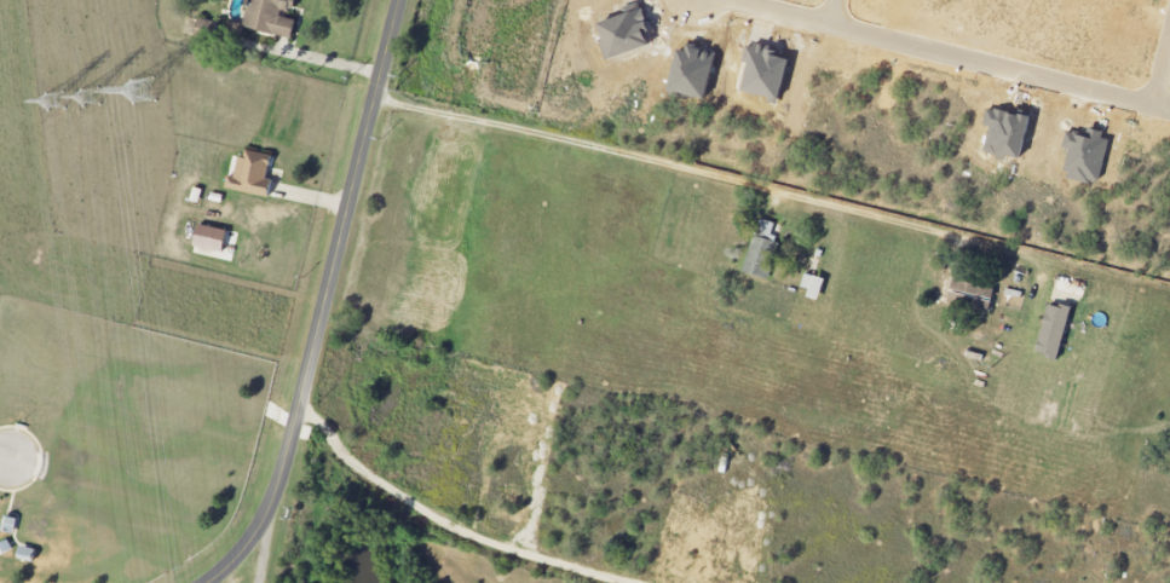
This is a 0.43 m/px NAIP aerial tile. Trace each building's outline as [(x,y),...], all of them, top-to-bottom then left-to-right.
[(300,17),(295,16),(299,0),(251,0),(245,27),(295,38),(300,17)] [(277,158),(241,150),(232,189),(268,197),(277,158)] [(770,279),(780,243),(770,240),(775,224),(760,220),(745,272),(770,279)] [(229,231),(201,224),(196,246),(224,253),(229,231)] [(939,301),(991,311),(995,291),(943,281),(939,301)] [(1062,360),(1073,309),(1050,304),(1039,355),(1062,360)]
